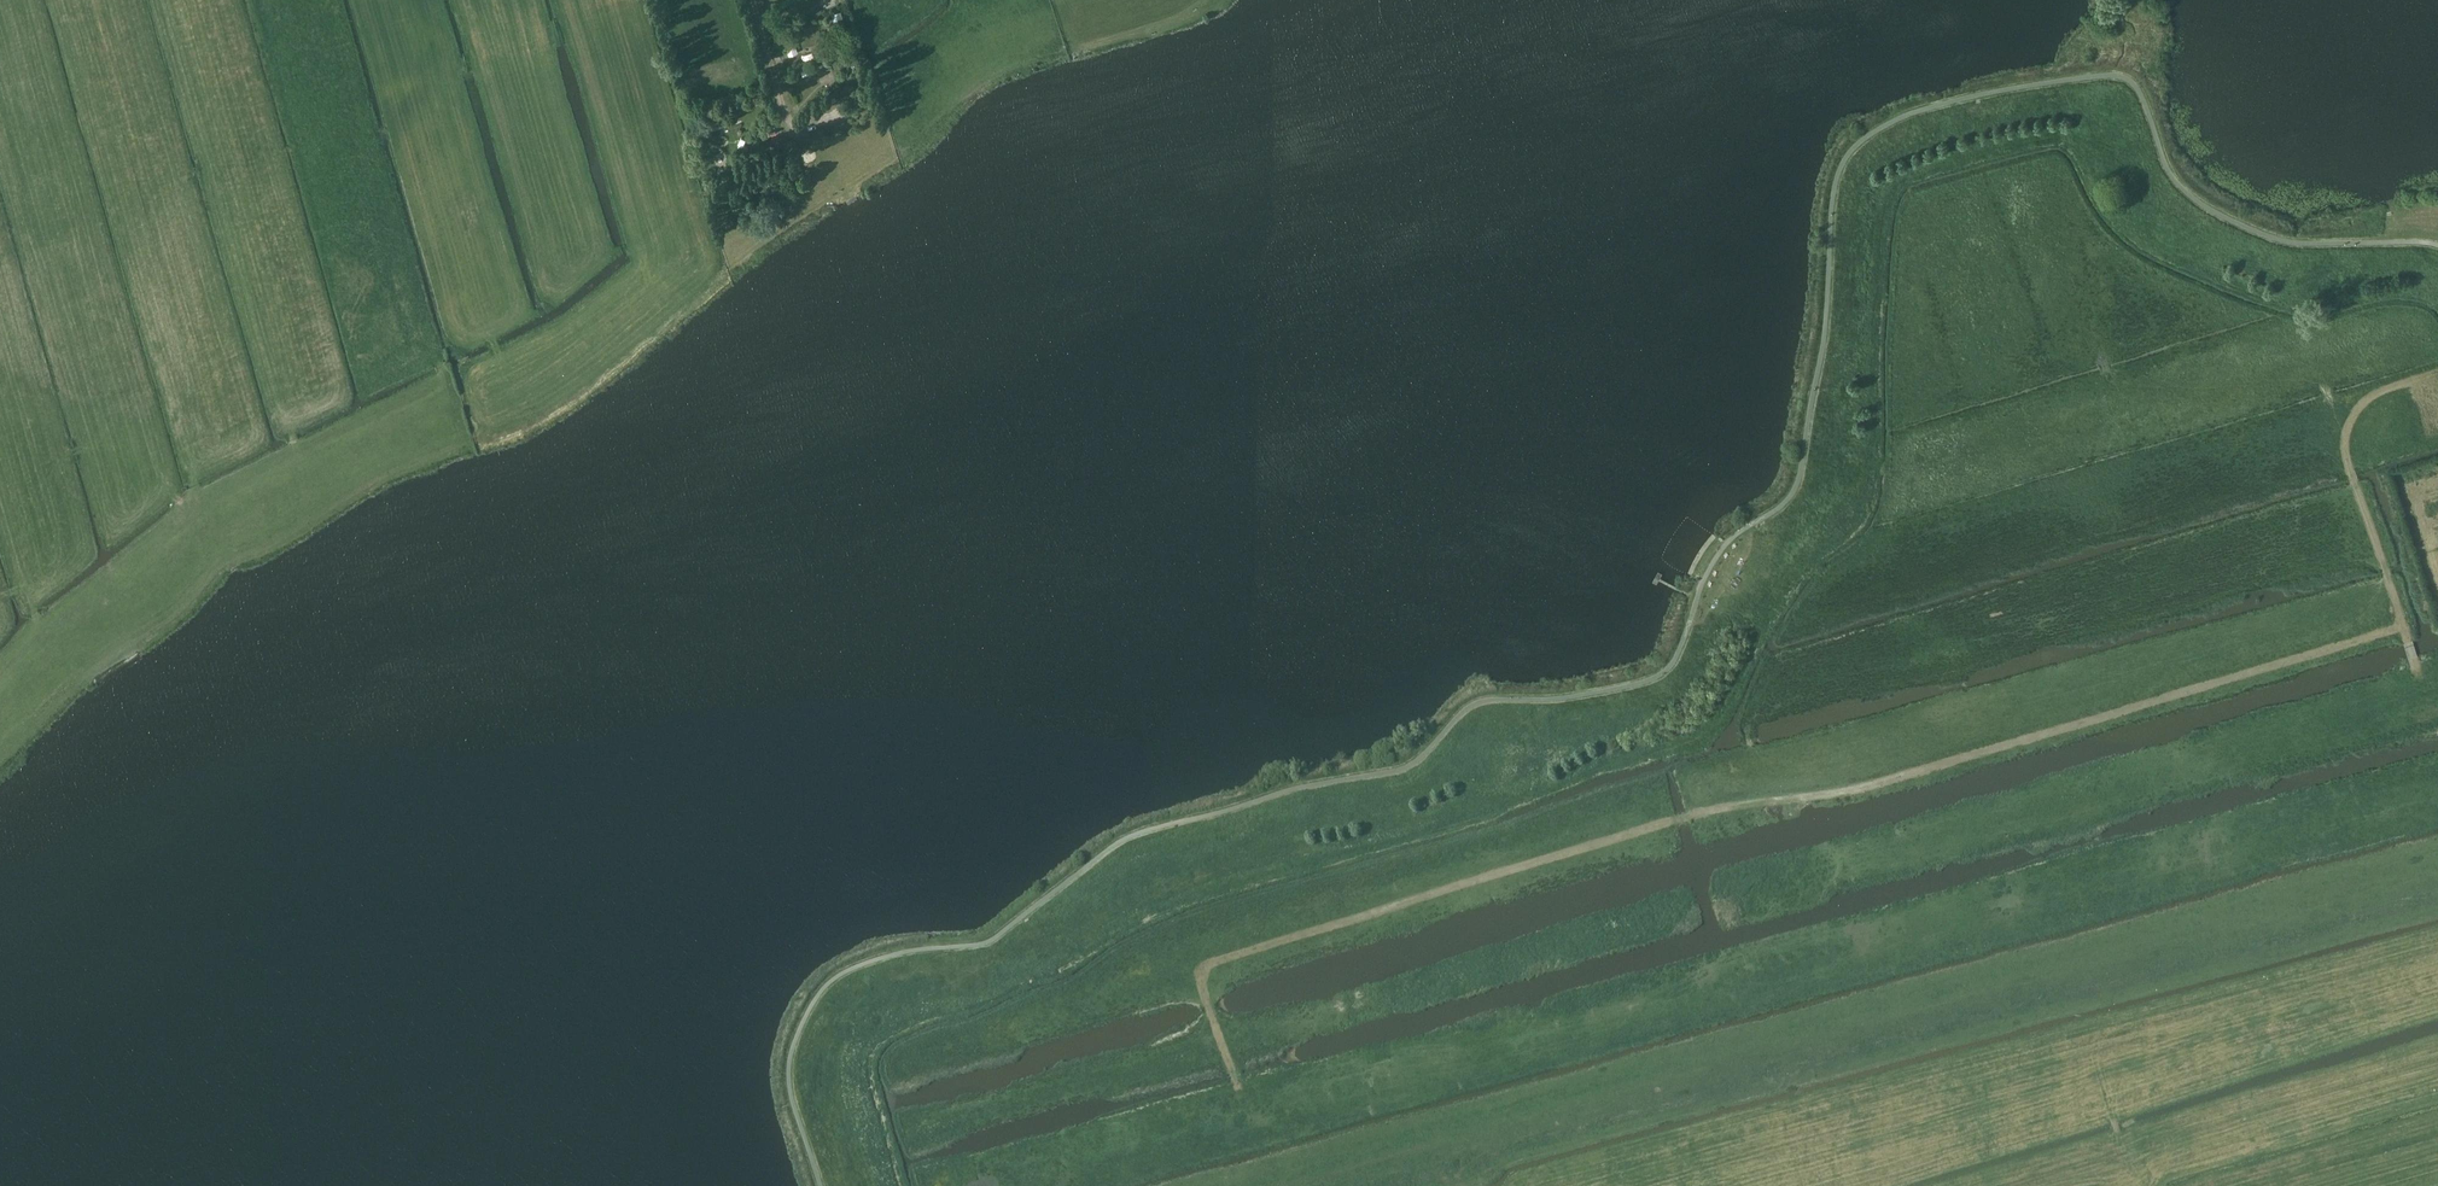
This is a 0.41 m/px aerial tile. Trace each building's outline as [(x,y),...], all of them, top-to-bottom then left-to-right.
[(755,133),(765,151),(787,139),(777,121),(755,133)]
